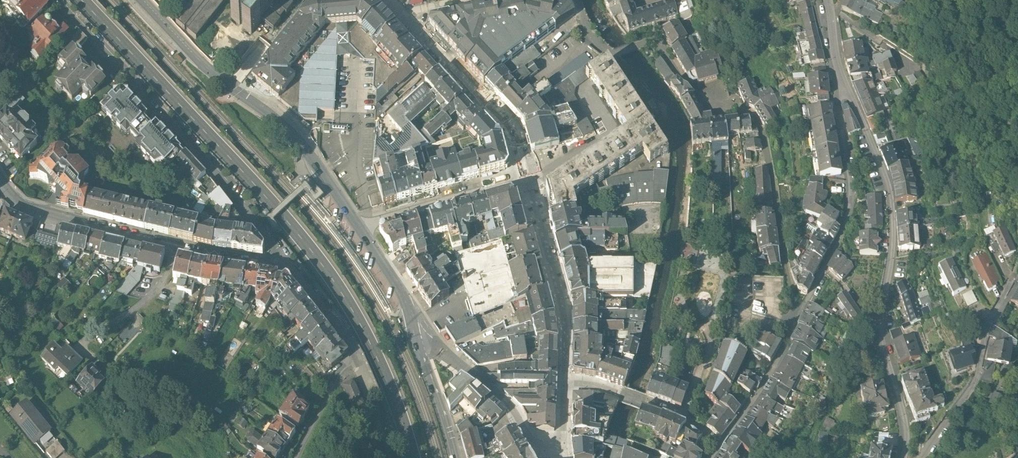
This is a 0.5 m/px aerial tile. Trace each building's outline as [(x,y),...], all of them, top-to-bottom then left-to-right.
[(48,7),(47,3),(45,0),(43,0),(3,0),(1,5),(4,4),(7,6),(19,18),(16,20),(24,28),(25,27),(28,30),(31,27),(29,24),(43,10),(45,10),(48,7)] [(179,18),(198,34),(222,6),(215,0),(194,0),(179,18)] [(324,3),(320,0),(314,0),(308,7),(294,24),(254,72),(255,73),(255,72),(256,73),(256,76),(255,76),(254,77),(305,119),(307,119),(307,108),(318,109),(334,110),(337,60),(337,56),(341,56),(341,55),(344,51),(350,56),(354,51),(364,61),(374,62),(373,88),(377,93),(422,52),(399,27),(396,24),(380,8),(370,0),(356,0),(355,1),(324,3)] [(275,16),(290,0),(275,0),(267,9),(275,16)] [(429,21),(458,52),(456,54),(465,65),(466,63),(484,83),(486,82),(502,69),(511,79),(531,64),(541,57),(536,51),(556,37),(552,32),(575,15),(573,11),(570,7),(571,7),(569,0),(544,0),(544,2),(537,0),(508,0),(508,1),(507,0),(484,5),(484,4),(471,7),(471,8),(455,11),(455,12),(449,13),(449,12),(430,16),(429,21)] [(668,4),(636,14),(631,0),(605,0),(606,4),(613,16),(622,12),(625,22),(629,33),(678,18),(675,9),(673,2),(679,0),(667,0),(668,4)] [(863,0),(847,0),(842,11),(878,28),(882,17),(873,13),(872,16),(863,11),(868,2),(863,0)] [(885,6),(886,5),(893,9),(897,4),(891,0),(875,0),(885,6)] [(808,44),(818,41),(810,4),(800,7),(806,36),(808,44)] [(52,22),(46,15),(25,36),(31,43),(30,44),(33,48),(30,50),(37,58),(57,39),(67,29),(63,25),(59,29),(53,22),(52,22)] [(628,33),(629,33),(625,22),(619,25),(624,31),(625,32),(626,33),(628,33)] [(678,26),(661,32),(672,50),(687,40),(678,26)] [(67,39),(74,46),(76,48),(88,36),(79,27),(67,39)] [(893,31),(892,36),(901,39),(902,34),(893,31)] [(797,46),(808,44),(806,36),(795,39),(797,46)] [(687,40),(672,50),(688,76),(689,80),(693,83),(697,82),(698,83),(718,77),(714,66),(720,65),(716,52),(701,57),(691,38),(687,40)] [(801,62),(808,60),(810,68),(824,65),(818,41),(808,44),(797,46),(801,62)] [(846,66),(864,63),(864,60),(861,45),(843,48),(846,66)] [(76,48),(74,46),(67,53),(65,52),(58,59),(66,67),(56,78),(72,95),(83,85),(91,93),(98,87),(97,85),(104,78),(92,66),(89,69),(83,63),(86,59),(76,48)] [(422,52),(377,93),(377,104),(378,103),(397,86),(398,87),(418,69),(423,75),(427,72),(427,71),(434,65),(422,52)] [(872,58),(864,60),(864,63),(866,63),(872,61),(883,57),(877,52),(872,58)] [(600,55),(592,61),(584,67),(588,74),(608,61),(600,55)] [(883,57),(872,61),(875,70),(877,69),(879,72),(884,71),(886,77),(896,74),(894,68),(896,68),(894,61),(892,62),(889,55),(883,57)] [(673,74),(660,57),(652,64),(666,79),(673,74)] [(608,61),(588,74),(591,77),(602,94),(621,81),(608,61)] [(866,63),(864,63),(846,66),(850,80),(853,87),(870,84),(873,84),(871,76),(867,76),(866,71),(875,70),(872,61),(866,63)] [(531,64),(511,79),(512,80),(509,81),(516,88),(526,81),(538,72),(531,64)] [(448,80),(434,65),(427,71),(427,72),(423,75),(428,79),(425,82),(425,83),(434,92),(448,80)] [(552,78),(545,83),(551,92),(556,88),(575,73),(570,67),(553,79),(552,78)] [(575,73),(556,88),(564,103),(574,97),(574,96),(576,88),(591,77),(588,74),(584,67),(575,73)] [(486,82),(495,92),(509,81),(512,80),(511,79),(502,69),(486,82)] [(813,73),(813,76),(813,83),(826,81),(825,72),(813,73)] [(682,100),(694,94),(677,80),(673,74),(666,79),(670,85),(682,100)] [(813,76),(808,77),(811,101),(817,100),(828,99),(826,81),(813,83),(813,76)] [(462,96),(448,80),(434,92),(404,118),(410,125),(414,121),(429,107),(432,111),(441,102),(443,104),(444,103),(449,108),(462,96)] [(533,92),(531,94),(529,92),(523,97),(515,89),(516,88),(509,81),(495,92),(518,117),(529,106),(530,107),(537,102),(544,97),(551,92),(545,83),(533,92)] [(516,88),(515,89),(523,97),(529,92),(531,94),(533,92),(532,90),(533,89),(526,81),(516,88)] [(621,81),(602,94),(615,115),(635,102),(621,81)] [(757,92),(753,81),(738,85),(745,103),(754,107),(755,107),(762,105),(762,104),(764,103),(764,104),(772,99),(780,95),(778,91),(773,94),(769,86),(757,92)] [(434,92),(425,83),(400,105),(390,115),(390,118),(402,132),(402,136),(399,139),(395,135),(392,138),(395,142),(392,145),(387,145),(383,140),(376,139),(373,162),(399,154),(426,147),(429,146),(415,131),(410,125),(404,118),(434,92)] [(871,84),(870,84),(853,87),(860,105),(876,97),(871,84)] [(124,122),(129,127),(128,128),(128,129),(129,127),(131,127),(138,135),(138,137),(137,138),(138,137),(143,142),(141,144),(155,159),(162,158),(170,164),(177,157),(176,157),(185,149),(186,149),(185,148),(182,151),(179,147),(180,146),(156,120),(152,124),(143,115),(147,112),(124,88),(120,88),(114,88),(114,91),(107,97),(105,97),(105,102),(104,103),(109,108),(107,110),(121,125),(124,122)] [(559,112),(568,110),(564,103),(556,88),(551,92),(544,97),(550,107),(555,104),(559,112)] [(694,94),(682,100),(689,113),(699,107),(694,94)] [(762,105),(755,107),(768,128),(777,122),(770,109),(778,105),(778,104),(779,103),(781,103),(783,102),(780,95),(772,99),(764,104),(764,103),(762,104),(762,105)] [(475,110),(462,96),(449,108),(424,131),(430,139),(443,128),(444,128),(445,127),(446,128),(451,123),(449,120),(456,113),(457,114),(456,116),(458,118),(459,117),(462,121),(463,121),(475,110)] [(555,104),(550,107),(544,97),(537,102),(541,107),(543,106),(545,108),(543,110),(544,112),(548,109),(549,114),(547,115),(550,119),(553,118),(552,114),(559,112),(555,104)] [(589,123),(574,97),(564,103),(568,110),(572,118),(578,128),(578,129),(589,123)] [(884,115),(876,97),(860,105),(867,122),(873,119),(884,115)] [(392,98),(382,107),(378,103),(377,104),(376,119),(395,102),(392,98)] [(543,106),(541,107),(537,102),(530,107),(529,106),(518,117),(524,124),(526,130),(572,118),(568,110),(559,112),(552,114),(553,118),(550,119),(547,115),(544,112),(543,110),(545,108),(543,106)] [(635,102),(615,115),(627,133),(628,134),(628,135),(648,122),(635,102)] [(695,124),(705,122),(702,115),(704,115),(700,107),(699,107),(689,113),(695,124)] [(307,108),(307,119),(317,120),(318,109),(307,108)] [(851,115),(847,109),(842,110),(849,137),(860,132),(856,124),(851,115)] [(7,110),(0,117),(0,136),(2,138),(5,138),(9,142),(9,144),(11,147),(11,150),(18,150),(22,154),(26,150),(29,150),(29,147),(37,140),(32,135),(32,132),(36,129),(31,124),(30,121),(28,121),(26,119),(26,116),(23,116),(18,111),(15,114),(12,114),(7,110)] [(475,110),(463,121),(462,121),(460,123),(458,126),(461,129),(464,132),(466,130),(469,133),(484,120),(486,118),(475,110)] [(812,128),(832,125),(832,120),(830,110),(819,112),(807,114),(809,129),(812,128)] [(693,145),(713,142),(710,128),(711,128),(710,121),(712,121),(710,113),(704,115),(702,115),(705,122),(695,124),(690,125),(693,145)] [(750,135),(759,133),(758,131),(758,129),(749,115),(737,117),(740,132),(742,131),(749,130),(750,135)] [(739,132),(740,132),(737,117),(724,119),(727,134),(728,136),(730,136),(729,134),(739,132)] [(572,118),(526,130),(532,151),(557,144),(553,130),(555,129),(556,131),(574,126),(575,128),(578,128),(572,118)] [(728,140),(728,136),(727,134),(724,119),(712,121),(710,121),(711,128),(710,128),(713,142),(713,167),(721,167),(721,147),(728,145),(728,140)] [(879,132),(873,119),(867,122),(872,135),(879,132)] [(484,120),(469,133),(451,139),(454,150),(472,145),(473,145),(473,147),(501,139),(484,120)] [(419,127),(414,121),(410,125),(415,131),(419,127)] [(648,122),(628,135),(628,134),(627,133),(622,136),(636,156),(643,152),(649,163),(667,151),(648,122)] [(589,123),(578,129),(583,137),(594,131),(589,123)] [(832,125),(812,128),(817,154),(837,151),(832,125)] [(423,131),(419,127),(415,131),(429,146),(435,144),(434,143),(430,139),(424,131),(423,131)] [(575,128),(557,133),(560,144),(583,137),(578,129),(578,128),(575,128)] [(451,139),(469,133),(466,130),(464,132),(461,129),(440,137),(434,143),(435,144),(451,139)] [(885,135),(873,138),(878,149),(890,145),(885,135)] [(622,136),(602,149),(615,170),(636,156),(622,136)] [(756,139),(747,139),(747,148),(762,148),(760,138),(759,138),(759,136),(756,136),(756,139)] [(508,164),(501,139),(473,147),(473,145),(472,145),(480,176),(505,169),(508,164)] [(68,203),(69,200),(76,202),(75,202),(76,203),(80,188),(81,188),(81,187),(80,184),(82,183),(84,175),(89,171),(83,164),(76,162),(76,160),(70,161),(69,160),(69,162),(67,161),(68,158),(68,155),(64,151),(64,148),(63,146),(62,145),(51,145),(51,148),(41,157),(38,157),(37,160),(33,164),(30,164),(30,171),(38,172),(44,175),(49,178),(49,177),(54,183),(51,185),(56,191),(56,196),(61,196),(61,200),(62,200),(68,202),(67,203),(68,203)] [(472,145),(454,150),(455,153),(462,181),(480,176),(472,145)] [(880,155),(887,152),(887,151),(889,150),(888,147),(878,150),(880,155)] [(177,157),(170,164),(171,164),(177,168),(183,173),(193,182),(197,179),(206,171),(186,149),(185,149),(176,157),(177,157)] [(432,169),(423,171),(423,169),(424,168),(422,159),(419,149),(412,151),(414,156),(423,192),(437,188),(432,169)] [(602,149),(581,163),(595,184),(615,170),(602,149)] [(888,174),(907,166),(900,149),(893,152),(892,149),(889,150),(887,151),(887,152),(888,154),(881,157),(888,174)] [(837,151),(817,154),(821,179),(823,179),(841,176),(837,151)] [(455,153),(437,158),(439,162),(430,164),(432,169),(437,188),(462,181),(455,153)] [(404,173),(401,174),(399,177),(396,176),(397,172),(394,161),(397,159),(397,155),(386,159),(397,199),(410,196),(404,173)] [(423,192),(414,156),(406,158),(409,169),(413,173),(410,174),(409,174),(406,172),(404,173),(410,196),(423,192)] [(397,199),(386,159),(379,161),(384,179),(387,181),(383,182),(382,180),(383,180),(378,181),(378,182),(380,191),(383,203),(397,199)] [(581,163),(548,185),(554,209),(548,210),(550,217),(575,210),(603,203),(600,191),(599,191),(595,184),(581,163)] [(756,191),(771,190),(769,174),(768,166),(756,167),(756,177),(756,191)] [(917,203),(915,190),(911,174),(909,175),(907,166),(888,174),(894,194),(895,206),(907,204),(917,203)] [(713,188),(713,168),(704,168),(705,188),(713,188)] [(206,171),(197,179),(202,183),(210,176),(206,171)] [(634,175),(626,177),(625,175),(616,178),(606,182),(608,188),(599,191),(600,191),(603,203),(617,199),(619,208),(629,205),(640,204),(650,204),(664,204),(669,172),(654,171),(654,173),(634,174),(634,175)] [(809,181),(808,189),(822,191),(823,179),(821,179),(809,181)] [(83,207),(88,188),(81,187),(81,188),(80,188),(76,203),(77,205),(83,207)] [(83,207),(145,224),(150,205),(122,197),(117,196),(88,188),(83,207)] [(515,189),(486,197),(492,222),(522,215),(515,189)] [(823,195),(823,191),(822,191),(808,189),(806,200),(805,200),(803,210),(805,210),(804,214),(815,218),(818,211),(824,214),(827,210),(830,205),(827,202),(828,195),(823,195)] [(756,212),(773,211),(771,190),(756,191),(756,212)] [(380,191),(369,194),(372,206),(383,203),(380,191)] [(9,202),(9,200),(4,196),(0,205),(0,210),(3,212),(6,206),(7,207),(7,206),(9,202)] [(486,197),(468,202),(474,221),(487,218),(485,223),(488,234),(495,232),(492,222),(486,197)] [(203,199),(196,209),(201,212),(208,202),(203,199)] [(468,202),(450,207),(460,242),(467,240),(465,230),(462,227),(463,225),(467,226),(469,226),(470,223),(474,221),(468,202)] [(150,205),(145,224),(169,231),(174,211),(162,208),(163,205),(156,203),(155,206),(150,205)] [(211,212),(219,217),(224,209),(223,208),(217,203),(214,207),(211,212)] [(216,223),(212,243),(231,246),(235,227),(235,226),(226,225),(229,205),(226,204),(223,208),(224,209),(219,217),(216,223)] [(907,204),(895,206),(895,214),(908,211),(907,204)] [(869,206),(867,206),(869,206),(869,214),(867,214),(868,222),(869,222),(869,231),(866,231),(865,237),(877,237),(877,230),(882,230),(882,222),(882,221),(883,221),(883,220),(883,219),(883,218),(883,217),(882,217),(881,216),(880,216),(880,213),(881,213),(881,205),(869,206)] [(20,210),(14,207),(14,209),(7,206),(7,207),(6,206),(3,212),(0,219),(0,224),(11,229),(20,210)] [(460,242),(450,207),(429,213),(435,232),(435,234),(448,230),(451,232),(449,235),(453,249),(461,247),(460,242)] [(174,211),(169,231),(193,237),(198,218),(186,214),(187,211),(181,209),(180,213),(174,211)] [(11,229),(25,235),(26,232),(31,222),(33,217),(30,216),(30,214),(20,210),(11,229)] [(611,224),(611,221),(603,221),(602,224),(589,224),(588,225),(588,227),(580,229),(579,224),(580,219),(580,216),(577,217),(575,210),(550,217),(556,240),(568,236),(579,235),(605,235),(618,235),(627,235),(624,224),(611,224)] [(826,235),(834,240),(839,230),(837,228),(833,226),(837,220),(839,217),(827,210),(824,214),(821,220),(817,226),(823,229),(821,232),(826,235)] [(756,231),(776,230),(773,211),(756,212),(756,231)] [(815,218),(821,220),(824,214),(818,211),(815,218)] [(429,213),(421,215),(417,216),(428,256),(433,253),(429,236),(426,235),(435,232),(429,213)] [(235,227),(252,230),(240,215),(236,217),(235,226),(235,227)] [(522,215),(492,222),(495,232),(488,234),(490,244),(501,241),(527,234),(522,215)] [(417,216),(399,221),(405,242),(414,240),(420,262),(424,259),(428,256),(417,216)] [(198,218),(193,237),(212,243),(216,223),(211,221),(212,219),(207,218),(206,220),(198,218)] [(896,220),(897,236),(917,232),(917,225),(916,218),(907,219),(902,219),(896,220)] [(53,230),(59,232),(62,221),(56,219),(53,230)] [(71,245),(77,225),(62,221),(59,232),(57,240),(63,241),(61,245),(57,251),(57,252),(65,254),(71,245)] [(360,267),(363,265),(345,239),(331,221),(328,223),(342,241),(360,267)] [(399,221),(390,224),(384,226),(380,231),(386,239),(385,239),(393,250),(398,247),(398,246),(401,246),(403,249),(406,247),(405,245),(406,244),(405,242),(399,221)] [(31,234),(35,224),(31,222),(26,232),(31,234)] [(956,224),(956,230),(966,228),(966,222),(956,224)] [(917,225),(917,232),(930,229),(929,223),(917,225)] [(57,240),(59,232),(53,230),(35,225),(32,236),(53,242),(54,239),(57,240)] [(84,247),(89,228),(77,225),(71,245),(65,254),(68,257),(70,259),(76,250),(76,249),(78,249),(79,245),(84,247)] [(815,246),(827,253),(834,240),(826,235),(821,232),(809,226),(806,230),(816,236),(811,244),(815,246)] [(264,246),(252,230),(235,227),(231,246),(263,252),(264,246)] [(100,249),(104,232),(89,228),(84,247),(83,249),(89,251),(90,247),(100,249)] [(760,251),(765,250),(778,248),(776,230),(756,231),(760,251)] [(119,257),(120,254),(124,237),(104,232),(100,249),(99,252),(119,257)] [(527,234),(501,241),(505,252),(510,250),(512,256),(516,255),(519,265),(519,266),(540,260),(532,232),(527,234)] [(897,236),(897,237),(899,254),(906,254),(906,255),(912,254),(912,253),(919,252),(917,232),(897,236)] [(488,234),(469,239),(472,249),(490,244),(488,234)] [(579,235),(568,236),(556,240),(561,259),(580,253),(578,246),(589,244),(590,247),(605,247),(605,235),(579,235)] [(605,235),(605,247),(607,250),(618,249),(618,235),(605,235)] [(1014,261),(1003,236),(991,242),(999,258),(1003,266),(1014,261)] [(138,259),(142,243),(124,237),(120,254),(128,256),(127,260),(133,261),(134,257),(138,259)] [(865,237),(860,237),(859,256),(877,256),(877,252),(876,251),(881,246),(877,241),(877,237),(865,237)] [(463,252),(455,254),(455,256),(460,272),(465,290),(466,292),(470,291),(472,297),(468,298),(474,318),(492,311),(514,302),(511,294),(516,293),(509,268),(505,252),(501,241),(490,244),(472,249),(463,252)] [(804,276),(813,280),(822,262),(809,256),(807,255),(807,256),(805,255),(811,245),(804,241),(796,255),(805,260),(799,270),(799,271),(802,275),(804,276)] [(999,258),(991,242),(985,245),(993,261),(999,258)] [(165,249),(142,243),(138,259),(137,261),(143,263),(147,264),(146,266),(151,267),(152,265),(160,267),(165,249)] [(809,256),(822,262),(827,253),(815,246),(809,256)] [(770,265),(780,265),(778,248),(765,250),(770,265)] [(184,289),(193,256),(179,252),(173,273),(182,275),(180,279),(179,279),(175,292),(175,293),(182,295),(184,289)] [(596,255),(583,255),(580,253),(561,259),(571,298),(596,297),(603,297),(633,297),(633,284),(633,265),(611,265),(611,264),(603,264),(603,265),(596,265),(596,255)] [(841,256),(837,253),(829,269),(838,278),(838,277),(842,281),(852,270),(848,265),(842,259),(841,256)] [(203,281),(209,260),(193,256),(184,289),(191,291),(194,279),(203,281)] [(455,256),(446,261),(450,268),(457,263),(455,256)] [(789,260),(791,271),(798,268),(798,267),(793,258),(789,260)] [(420,262),(406,270),(419,289),(450,268),(446,261),(435,269),(433,273),(431,270),(432,266),(429,262),(427,263),(424,259),(420,262)] [(224,263),(209,260),(203,281),(211,283),(210,288),(208,288),(201,316),(209,318),(215,296),(224,263)] [(540,260),(519,266),(519,265),(509,268),(516,293),(511,294),(514,302),(527,297),(527,296),(547,288),(539,261),(540,261),(540,260)] [(143,263),(137,261),(113,285),(126,289),(128,284),(131,285),(132,279),(135,280),(137,275),(140,276),(143,263)] [(242,288),(246,267),(224,263),(215,296),(217,296),(218,296),(222,297),(224,290),(222,289),(223,285),(228,285),(227,288),(233,289),(234,287),(242,288)] [(419,289),(418,289),(430,307),(449,295),(441,285),(460,272),(457,263),(450,268),(419,289)] [(965,295),(951,266),(938,273),(942,282),(941,283),(946,293),(948,292),(953,301),(965,295)] [(986,275),(981,266),(973,270),(980,284),(978,285),(981,290),(983,289),(987,298),(995,295),(993,292),(989,282),(994,280),(991,273),(986,275)] [(257,289),(260,270),(246,267),(242,288),(234,302),(241,306),(245,308),(246,307),(248,303),(245,300),(251,289),(257,289)] [(796,282),(804,276),(802,275),(799,271),(799,270),(798,268),(791,271),(796,282)] [(268,294),(273,272),(260,270),(257,289),(256,293),(261,293),(268,294)] [(279,302),(297,288),(287,274),(273,272),(268,294),(261,293),(256,301),(256,303),(259,304),(265,308),(270,301),(271,297),(275,300),(276,299),(279,302)] [(813,281),(813,280),(804,276),(796,282),(798,289),(807,293),(813,281)] [(462,279),(452,283),(456,293),(465,290),(462,279)] [(989,282),(993,292),(999,289),(994,280),(989,282)] [(633,284),(633,297),(637,297),(649,298),(652,285),(639,284),(633,284)] [(917,316),(911,296),(905,287),(903,288),(900,289),(897,290),(901,300),(910,325),(911,328),(920,323),(917,316)] [(288,318),(308,302),(297,288),(279,302),(285,310),(283,312),(288,318)] [(547,288),(527,296),(527,297),(532,321),(554,314),(547,288)] [(180,303),(182,295),(175,293),(175,292),(171,291),(168,299),(180,303)] [(970,311),(965,301),(973,297),(972,293),(957,300),(963,314),(970,311)] [(864,320),(846,295),(838,300),(848,314),(846,315),(848,317),(849,316),(855,323),(859,329),(860,327),(864,321),(864,320)] [(474,318),(445,330),(456,345),(493,328),(503,323),(506,330),(523,324),(532,321),(527,297),(514,302),(492,311),(474,318)] [(596,297),(571,298),(574,312),(596,311),(596,297)] [(626,301),(604,302),(603,297),(596,297),(596,311),(626,311),(627,311),(626,301)] [(649,298),(637,297),(637,311),(646,311),(649,298)] [(976,297),(966,302),(972,313),(982,308),(976,297)] [(930,307),(928,301),(920,304),(922,311),(930,307)] [(303,326),(318,315),(308,302),(288,318),(282,322),(287,327),(293,323),(292,321),(295,319),(302,327),(303,326)] [(824,312),(818,308),(809,303),(803,314),(814,320),(824,326),(829,315),(824,312)] [(262,313),(265,308),(259,304),(256,310),(262,313)] [(596,311),(574,312),(574,325),(592,325),(596,325),(596,311)] [(626,311),(596,311),(596,325),(626,324),(626,311)] [(917,316),(920,323),(930,318),(927,312),(921,314),(920,315),(917,316)] [(526,332),(508,338),(510,344),(510,343),(524,340),(525,340),(537,338),(540,338),(558,339),(558,338),(554,314),(532,321),(523,324),(526,332)] [(824,326),(814,320),(803,314),(798,325),(799,326),(818,336),(824,326)] [(310,338),(326,326),(318,315),(303,326),(308,333),(306,334),(303,333),(296,338),(290,343),(295,350),(310,338)] [(864,321),(860,327),(864,333),(869,329),(864,321)] [(497,340),(508,338),(526,332),(523,324),(506,330),(503,323),(493,328),(497,340)] [(859,329),(855,323),(850,328),(857,332),(859,329)] [(592,325),(574,325),(574,340),(602,341),(616,342),(616,332),(628,332),(635,332),(635,324),(626,324),(596,325),(592,325)] [(316,351),(335,337),(326,326),(310,338),(313,343),(311,345),(316,351)] [(818,336),(799,326),(790,341),(793,343),(804,346),(814,351),(821,338),(818,336)] [(773,331),(762,328),(758,329),(757,334),(773,341),(775,334),(773,331)] [(900,329),(889,333),(893,345),(904,340),(900,329)] [(996,348),(1011,351),(1013,345),(991,329),(987,342),(997,344),(996,348)] [(616,342),(626,342),(626,339),(628,333),(628,332),(616,332),(616,342)] [(778,343),(773,341),(757,334),(753,332),(748,344),(754,346),(750,355),(761,360),(762,357),(770,361),(778,343)] [(641,335),(628,333),(626,339),(639,343),(641,335)] [(347,352),(335,337),(316,351),(316,352),(321,358),(317,361),(325,372),(341,360),(339,358),(347,352)] [(893,345),(892,345),(895,353),(900,366),(920,358),(915,345),(914,346),(911,338),(912,338),(912,337),(904,340),(893,345)] [(537,338),(525,340),(524,340),(510,343),(513,359),(527,358),(527,357),(526,354),(536,350),(540,350),(540,338),(537,338)] [(558,339),(540,338),(540,350),(540,352),(536,353),(536,355),(539,354),(557,354),(558,339)] [(82,356),(66,341),(61,346),(54,339),(41,352),(54,366),(58,362),(67,371),(82,356)] [(639,343),(626,339),(626,342),(622,357),(635,361),(639,343)] [(602,341),(574,340),(573,372),(575,373),(590,375),(596,378),(605,355),(602,353),(602,341)] [(510,344),(484,348),(477,344),(463,351),(462,351),(478,365),(513,359),(510,343),(510,344)] [(793,343),(787,356),(797,362),(804,346),(793,343)] [(969,352),(970,353),(974,351),(972,345),(960,349),(962,355),(969,352)] [(725,346),(713,374),(711,373),(702,395),(716,407),(717,407),(724,398),(724,397),(729,385),(732,386),(745,354),(725,346)] [(797,362),(803,364),(806,359),(809,355),(808,354),(810,349),(804,346),(797,362)] [(996,348),(994,348),(994,353),(989,352),(987,365),(1008,369),(1011,351),(996,348)] [(660,352),(659,363),(646,395),(658,400),(665,381),(666,381),(674,359),(675,354),(667,351),(666,354),(660,352)] [(962,355),(958,356),(956,356),(956,357),(950,359),(956,376),(972,371),(968,362),(972,360),(970,353),(969,352),(962,355)] [(557,354),(539,354),(536,355),(532,355),(533,360),(539,360),(539,365),(514,364),(498,367),(498,373),(515,372),(557,375),(557,354)] [(613,355),(606,354),(605,354),(605,355),(596,378),(610,383),(616,366),(609,363),(613,355)] [(787,356),(786,356),(773,380),(772,381),(784,387),(797,362),(787,356)] [(635,361),(622,357),(620,367),(616,366),(610,383),(624,387),(631,370),(635,361)] [(92,362),(76,378),(85,385),(86,384),(92,389),(104,377),(98,371),(100,369),(92,362)] [(797,362),(784,387),(791,390),(793,391),(801,374),(805,365),(803,364),(797,362)] [(812,368),(805,365),(801,374),(807,377),(812,368)] [(515,372),(501,373),(501,382),(529,383),(529,391),(556,392),(557,375),(515,372)] [(501,382),(501,373),(498,373),(483,373),(494,382),(501,382)] [(748,375),(744,380),(753,388),(755,389),(759,383),(748,375)] [(457,380),(444,393),(448,404),(450,411),(458,403),(463,399),(462,398),(476,385),(473,383),(462,376),(457,380)] [(908,381),(901,384),(909,405),(930,396),(923,376),(915,379),(908,381)] [(784,387),(772,381),(773,380),(771,379),(761,398),(772,404),(773,403),(778,396),(777,396),(784,387)] [(365,405),(354,380),(343,385),(354,410),(365,405)] [(683,384),(672,380),(671,383),(666,381),(665,381),(658,400),(681,408),(688,389),(682,387),(683,384)] [(744,380),(738,388),(748,395),(753,388),(744,380)] [(491,397),(476,385),(462,398),(463,399),(458,403),(472,416),(476,412),(491,397)] [(784,387),(777,396),(778,396),(786,401),(791,390),(784,387)] [(882,388),(861,393),(868,420),(884,416),(883,412),(888,411),(882,388)] [(528,399),(528,394),(524,394),(524,390),(504,390),(513,398),(528,399)] [(529,391),(524,390),(524,394),(528,394),(528,399),(513,398),(522,407),(537,408),(537,406),(555,407),(556,392),(529,391)] [(593,394),(573,393),(573,410),(583,410),(583,415),(593,416),(593,404),(604,406),(603,396),(593,394)] [(305,402),(294,394),(280,413),(298,426),(304,418),(304,417),(309,410),(303,405),(305,402)] [(604,406),(604,408),(616,409),(619,401),(603,395),(603,396),(604,406)] [(930,396),(909,405),(917,426),(930,421),(928,417),(938,413),(933,402),(930,396)] [(491,397),(476,412),(478,414),(483,419),(486,415),(491,420),(496,416),(496,414),(502,407),(498,403),(491,397)] [(721,411),(714,420),(726,428),(734,418),(732,416),(738,409),(728,401),(728,400),(724,397),(724,398),(717,407),(721,411)] [(772,404),(761,398),(754,408),(765,415),(766,414),(772,404)] [(51,430),(26,401),(11,413),(35,442),(51,430)] [(772,404),(766,414),(768,416),(776,404),(773,403),(772,404)] [(555,407),(537,406),(537,408),(537,419),(527,418),(529,424),(530,426),(536,426),(536,430),(537,430),(551,431),(554,431),(555,407)] [(499,418),(506,411),(502,407),(496,414),(496,416),(499,418)] [(522,407),(527,418),(537,419),(537,408),(522,407)] [(714,420),(721,411),(717,407),(716,407),(709,415),(714,420)] [(604,417),(612,418),(616,409),(604,408),(604,417)] [(765,415),(754,408),(746,420),(753,425),(750,429),(759,433),(766,422),(773,428),(778,420),(770,417),(768,416),(766,414),(765,415)] [(662,415),(641,409),(636,426),(656,433),(662,415)] [(583,410),(573,410),(572,435),(606,436),(609,423),(612,418),(604,417),(593,416),(583,416),(583,415),(583,410)] [(494,423),(492,425),(492,426),(490,427),(493,433),(502,430),(508,426),(513,424),(506,411),(499,418),(494,423)] [(476,412),(472,416),(468,420),(469,422),(478,414),(476,412)] [(685,425),(662,415),(656,433),(655,436),(660,439),(659,441),(665,444),(666,445),(667,442),(672,444),(674,445),(675,443),(678,436),(685,425)] [(296,431),(278,418),(268,432),(285,445),(296,431)] [(222,419),(218,423),(224,428),(228,424),(222,419)] [(726,428),(714,420),(705,431),(718,440),(726,428)] [(753,425),(746,420),(738,431),(737,430),(730,439),(741,446),(745,439),(755,445),(761,435),(759,433),(750,429),(753,425)] [(466,421),(458,428),(461,437),(474,432),(466,421)] [(703,437),(685,425),(678,436),(679,437),(679,436),(685,440),(687,442),(695,447),(703,437)] [(490,427),(476,432),(478,439),(493,433),(490,427)] [(268,432),(264,437),(254,429),(251,430),(248,434),(248,437),(258,445),(257,445),(274,457),(276,457),(285,445),(268,432)] [(516,430),(495,441),(504,457),(525,445),(516,430)] [(768,434),(765,431),(762,435),(770,440),(775,432),(771,430),(768,434)] [(820,431),(819,442),(829,443),(830,432),(820,431)] [(476,432),(474,432),(461,437),(467,457),(489,457),(488,453),(487,450),(482,452),(481,448),(478,439),(476,432)] [(875,433),(875,441),(889,442),(889,433),(875,433)] [(606,436),(572,435),(573,444),(603,444),(606,436)] [(606,436),(603,444),(603,446),(606,447),(613,448),(611,457),(622,457),(624,452),(627,442),(606,436)] [(678,436),(675,443),(682,448),(683,446),(684,447),(687,442),(685,440),(679,436),(679,437),(678,436)] [(730,439),(720,454),(726,457),(734,457),(735,457),(741,448),(742,447),(741,446),(730,439)] [(742,447),(741,448),(750,454),(755,445),(745,439),(741,446),(742,447)] [(46,449),(53,457),(55,457),(65,450),(57,440),(46,449)] [(666,457),(660,454),(659,453),(627,442),(624,452),(640,457),(668,457),(666,457)] [(666,445),(665,444),(660,454),(666,457),(670,448),(672,444),(667,442),(666,445)] [(573,444),(574,457),(595,457),(595,454),(592,454),(592,450),(602,450),(603,446),(603,444),(573,444)] [(525,445),(504,457),(505,457),(532,457),(525,445)] [(683,446),(682,448),(679,453),(676,457),(700,457),(684,447),(683,446)] [(670,448),(666,457),(668,457),(676,457),(679,453),(670,448)]
